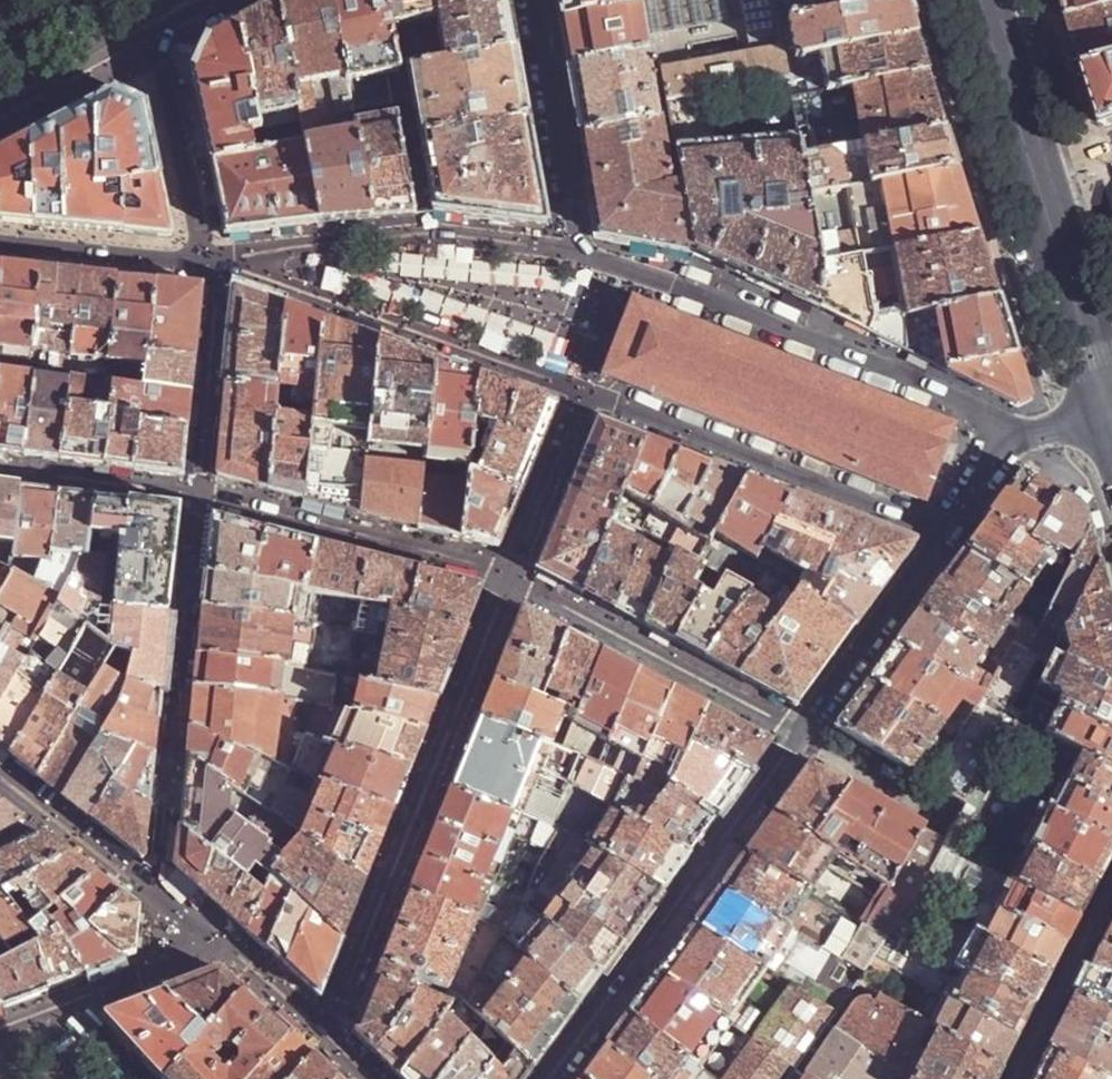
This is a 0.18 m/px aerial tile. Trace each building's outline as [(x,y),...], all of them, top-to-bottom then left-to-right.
[(275,3),(292,90),(308,87),(326,84),(344,80),(328,0),(281,0),(275,3)] [(344,80),(344,82),(387,74),(396,72),(387,27),(383,0),(328,0),(344,80)] [(387,27),(434,19),(449,17),(448,15),(445,0),(383,0),(387,27)] [(448,15),(505,6),(504,0),(445,0),(448,15)] [(560,21),(638,6),(637,0),(556,0),(560,21)] [(688,67),(678,10),(685,0),(647,0),(648,4),(657,52),(661,71),(688,67)] [(678,10),(688,67),(781,50),(777,25),(772,0),(685,0),(678,10)] [(777,25),(788,23),(904,2),(903,0),(772,0),(777,25)] [(1070,20),(1111,7),(1111,0),(1065,0),(1070,20)] [(909,17),(904,2),(788,23),(795,60),(819,56),(916,38),(909,17)] [(252,15),(235,24),(254,119),(296,110),(295,107),(292,90),(275,3),(252,15)] [(638,6),(647,54),(657,52),(648,4),(638,6)] [(510,33),(505,6),(448,15),(449,17),(434,19),(442,64),(513,51),(510,33)] [(564,47),(568,68),(647,54),(638,6),(560,21),(564,47)] [(1070,20),(1079,45),(1088,72),(1111,64),(1111,7),(1070,20)] [(434,19),(387,27),(396,72),(408,70),(442,64),(434,19)] [(788,23),(777,25),(781,50),(784,62),(795,60),(788,23)] [(235,24),(204,41),(198,56),(191,71),(202,124),(211,163),(250,155),(250,154),(246,135),(257,132),(254,119),(235,24)] [(916,38),(819,56),(826,93),(927,74),(919,50),(916,38)] [(688,67),(661,71),(667,103),(710,95),(765,85),(787,82),(784,62),(781,50),(688,67)] [(518,80),(513,51),(442,64),(408,70),(420,138),(525,118),(518,80)] [(647,54),(659,121),(669,119),(667,103),(661,71),(657,52),(647,54)] [(568,68),(581,136),(659,121),(647,54),(568,68)] [(791,100),(826,93),(819,56),(795,60),(784,62),(787,82),(791,100)] [(1088,72),(1097,100),(1105,126),(1111,124),(1111,64),(1088,72)] [(387,74),(344,82),(347,97),(350,112),(393,104),(387,74)] [(864,146),(945,130),(935,100),(927,74),(826,93),(791,100),(797,130),(859,119),(864,146)] [(344,82),(344,80),(326,84),(330,100),(347,97),(344,82)] [(787,82),(765,85),(769,103),(791,100),(787,82)] [(330,100),(326,84),(308,87),(312,104),(319,140),(354,133),(352,126),(350,116),(333,119),(330,100)] [(308,87),(292,90),(295,107),(312,104),(308,87)] [(118,184),(157,178),(147,134),(141,106),(126,99),(111,91),(90,102),(94,185),(118,184)] [(799,141),(715,147),(710,95),(667,103),(669,119),(681,181),(694,253),(762,283),(820,309),(822,264),(823,264),(810,196),(809,196),(802,159),(799,141)] [(347,97),(330,100),(333,119),(350,116),(350,112),(347,97)] [(90,102),(57,119),(63,227),(95,230),(121,233),(118,184),(94,185),(90,102)] [(303,144),(319,140),(312,104),(295,107),(296,110),(299,125),(303,144)] [(392,216),(414,214),(395,117),(393,104),(350,112),(350,116),(352,126),(354,133),(370,219),(392,216)] [(296,110),(254,119),(257,132),(258,133),(299,125),(296,110)] [(420,138),(433,213),(545,226),(534,167),(525,118),(420,138)] [(57,119),(26,136),(31,224),(63,227),(57,119)] [(669,119),(659,121),(670,183),(681,181),(669,119)] [(859,119),(797,130),(799,141),(802,159),(839,151),(864,146),(859,119)] [(651,245),(694,253),(681,181),(670,183),(659,121),(581,136),(590,188),(599,235),(651,245)] [(299,125),(258,133),(262,152),(303,144),(299,125)] [(945,130),(864,146),(867,162),(871,184),(880,183),(957,168),(950,146),(945,130)] [(257,132),(246,135),(250,154),(262,152),(258,133),(257,132)] [(337,222),(370,219),(354,133),(319,140),(303,144),(318,224),(337,222)] [(31,224),(26,136),(0,150),(0,221),(31,224)] [(274,228),(318,224),(303,144),(262,152),(250,154),(250,155),(211,163),(226,233),(274,228)] [(842,166),(867,162),(864,146),(839,151),(842,166)] [(839,151),(802,159),(809,196),(810,196),(846,189),(842,166),(839,151)] [(867,162),(842,166),(846,189),(847,189),(871,184),(867,162)] [(896,250),(978,234),(966,198),(957,168),(880,183),(894,250),(896,250)] [(157,178),(118,184),(121,233),(170,237),(162,201),(157,178)] [(871,184),(847,189),(860,257),(862,257),(894,250),(880,183),(871,184)] [(846,189),(810,196),(823,264),(860,257),(847,189),(846,189)] [(978,234),(896,250),(905,295),(906,303),(908,315),(919,313),(936,311),(999,300),(988,266),(978,234)] [(905,295),(896,250),(894,250),(862,257),(871,301),(872,301),(905,295)] [(827,312),(869,333),(876,321),(874,312),(872,301),(871,301),(862,257),(860,257),(823,264),(822,264),(820,309),(827,312)] [(1,265),(0,276),(0,346),(29,350),(39,269),(17,267),(1,265)] [(54,271),(39,269),(29,350),(68,355),(78,273),(54,271)] [(93,274),(78,273),(68,355),(109,359),(109,358),(107,358),(116,277),(93,274)] [(132,279),(116,277),(107,358),(109,358),(145,363),(146,351),(154,281),(132,279)] [(179,283),(154,281),(146,351),(193,357),(196,333),(201,286),(179,283)] [(225,384),(276,389),(276,387),(284,308),(235,290),(225,384)] [(905,295),(872,301),(874,312),(892,308),(892,306),(906,303),(905,295)] [(617,336),(602,375),(627,385),(652,395),(923,502),(933,476),(940,459),(945,446),(951,432),(952,426),(776,356),(680,319),(658,310),(632,299),(617,336)] [(941,338),(931,340),(934,355),(935,355),(944,353),(947,368),(1017,356),(1006,323),(999,300),(936,311),(919,313),(908,315),(905,315),(905,331),(928,327),(929,329),(938,327),(941,338)] [(890,343),(905,351),(905,331),(905,315),(908,315),(906,303),(892,306),(892,308),(874,312),(876,321),(869,333),(890,343)] [(301,314),(284,308),(276,387),(292,389),(313,391),(320,321),(301,314)] [(310,420),(311,425),(368,432),(378,341),(320,321),(313,391),(313,396),(312,405),(310,420)] [(928,327),(905,331),(905,351),(925,360),(947,371),(947,368),(944,353),(935,355),(934,355),(931,340),(929,329),(928,327)] [(938,327),(929,329),(931,340),(941,338),(938,327)] [(433,361),(378,341),(368,432),(367,445),(423,451),(433,361)] [(0,346),(0,358),(28,362),(29,350),(0,346)] [(68,355),(29,350),(28,362),(36,363),(67,367),(68,355)] [(192,372),(193,357),(146,351),(145,363),(143,375),(142,387),(190,393),(192,372)] [(109,359),(68,355),(67,367),(71,367),(69,380),(69,382),(87,382),(87,384),(112,385),(112,384),(111,384),(111,372),(109,359)] [(1017,406),(1031,399),(1022,372),(1017,356),(947,368),(947,371),(1017,406)] [(34,376),(36,363),(28,362),(0,358),(0,372),(34,376)] [(145,363),(109,358),(109,359),(111,372),(143,375),(145,363)] [(477,376),(433,361),(423,451),(422,463),(468,467),(472,421),(477,376)] [(36,363),(34,376),(69,380),(71,367),(67,367),(36,363)] [(22,454),(34,376),(0,372),(0,451),(8,452),(22,454)] [(143,375),(111,372),(111,384),(112,384),(141,388),(142,387),(143,375)] [(43,456),(59,458),(69,382),(69,380),(34,376),(22,454),(43,456)] [(555,404),(477,376),(472,421),(491,429),(473,475),(520,492),(540,442),(555,404)] [(86,462),(104,464),(110,411),(110,410),(83,406),(87,384),(87,382),(69,382),(59,458),(86,462)] [(112,385),(87,384),(83,406),(110,410),(112,385)] [(188,406),(190,393),(142,387),(141,388),(112,384),(112,385),(110,410),(110,411),(136,415),(135,420),(186,427),(188,406)] [(221,431),(217,475),(236,480),(267,488),(274,416),(275,401),(276,389),(225,384),(221,431)] [(276,389),(275,401),(291,402),(292,389),(276,387),(276,389)] [(292,389),(291,402),(304,404),(305,395),(313,396),(313,391),(292,389)] [(313,396),(305,395),(304,404),(312,405),(313,396)] [(291,402),(275,401),(274,416),(310,420),(312,405),(304,404),(291,402)] [(110,411),(104,464),(126,467),(181,473),(184,450),(186,427),(135,420),(136,415),(110,411)] [(289,494),(303,498),(309,448),(311,425),(310,420),(274,416),(267,488),(289,494)] [(580,461),(567,496),(603,510),(607,500),(617,505),(621,495),(644,439),(596,420),(580,461)] [(368,432),(311,425),(309,448),(365,454),(366,451),(367,445),(368,432)] [(950,448),(952,444),(955,436),(955,433),(951,432),(945,446),(950,448)] [(644,439),(621,495),(630,501),(648,511),(677,452),(659,445),(644,439)] [(423,451),(367,445),(366,451),(365,454),(365,462),(421,467),(422,463),(423,451)] [(309,448),(303,498),(330,505),(359,512),(365,462),(365,454),(309,448)] [(648,511),(677,528),(710,465),(690,457),(677,452),(648,511)] [(391,521),(415,527),(420,479),(421,467),(365,462),(359,512),(391,521)] [(468,467),(422,463),(421,467),(420,479),(466,484),(467,472),(468,467)] [(725,471),(710,465),(677,528),(706,545),(711,536),(745,479),(725,471)] [(1021,469),(1004,493),(1046,518),(1061,494),(1054,490),(1021,469)] [(460,539),(497,549),(520,492),(473,475),(467,472),(466,484),(460,539)] [(435,532),(460,539),(466,484),(420,479),(415,527),(435,532)] [(759,550),(791,497),(765,487),(745,479),(711,536),(752,562),(759,550)] [(0,485),(0,545),(15,548),(22,488),(7,486),(0,485)] [(36,489),(22,488),(15,548),(14,557),(42,561),(51,562),(52,552),(51,552),(59,492),(36,489)] [(74,494),(59,492),(51,552),(52,552),(81,555),(87,556),(87,552),(90,532),(94,496),(74,494)] [(995,506),(988,516),(1030,543),(1046,518),(1004,493),(995,506)] [(1090,533),(1087,521),(1084,514),(1074,503),(1066,497),(1061,494),(1046,518),(1030,543),(1053,557),(1071,568),(1090,533)] [(630,501),(621,495),(617,505),(626,510),(630,501)] [(127,501),(94,496),(90,532),(122,535),(127,501)] [(579,593),(582,594),(607,531),(609,525),(599,520),(603,510),(567,496),(558,519),(537,570),(547,576),(563,584),(579,593)] [(797,590),(853,627),(888,578),(912,544),(791,497),(759,550),(803,577),(796,589),(797,590)] [(607,500),(603,510),(614,514),(617,505),(607,500)] [(179,507),(127,501),(122,535),(119,556),(111,604),(116,605),(168,612),(173,570),(179,507)] [(626,510),(617,505),(614,514),(611,521),(639,534),(648,511),(630,501),(626,510)] [(614,514),(603,510),(599,520),(609,525),(611,521),(614,514)] [(677,528),(648,511),(639,534),(643,536),(661,545),(667,548),(677,528)] [(965,548),(1031,588),(1053,557),(1030,543),(988,516),(976,533),(965,548)] [(212,517),(206,573),(253,581),(265,531),(236,523),(212,517)] [(609,525),(607,531),(639,547),(643,536),(639,534),(611,521),(609,525)] [(706,545),(677,528),(667,548),(674,552),(696,564),(706,545)] [(288,537),(265,531),(253,581),(298,590),(305,591),(316,544),(288,537)] [(601,604),(614,611),(638,549),(639,547),(607,531),(582,594),(601,604)] [(122,535),(90,532),(87,552),(105,555),(119,556),(122,535)] [(1037,634),(1027,654),(1042,663),(1050,667),(1054,659),(1053,658),(1065,634),(1099,566),(1094,548),(1090,533),(1071,568),(1054,601),(1037,634)] [(639,547),(638,549),(656,557),(661,545),(643,536),(639,547)] [(752,562),(711,536),(706,545),(696,564),(704,568),(713,572),(722,578),(749,593),(755,584),(743,577),(752,563),(752,562)] [(337,550),(316,544),(305,591),(306,591),(355,600),(367,558),(337,550)] [(667,548),(661,545),(656,557),(669,563),(674,552),(667,548)] [(1009,619),(1031,588),(965,548),(950,568),(942,580),(1009,619)] [(638,549),(614,611),(632,621),(643,627),(669,563),(656,557),(638,549)] [(759,550),(752,562),(752,563),(792,587),(796,589),(803,577),(759,550)] [(36,583),(62,596),(70,581),(81,555),(52,552),(51,562),(42,561),(36,583)] [(105,555),(87,552),(87,556),(81,555),(70,581),(82,587),(81,600),(92,601),(99,602),(105,555)] [(663,638),(674,644),(702,593),(693,588),(704,568),(696,564),(674,552),(669,563),(643,627),(663,638)] [(119,556),(105,555),(99,602),(111,604),(119,556)] [(42,561),(14,557),(12,572),(15,574),(36,583),(42,561)] [(1071,568),(1053,557),(1031,588),(1054,601),(1071,568)] [(390,563),(367,558),(355,600),(362,602),(381,607),(392,610),(407,613),(418,571),(390,563)] [(792,587),(752,563),(743,577),(755,584),(749,593),(747,597),(773,614),(779,607),(785,598),(792,587)] [(15,574),(12,572),(0,566),(0,599),(15,574)] [(1065,634),(1075,670),(1079,671),(1111,688),(1111,617),(1099,566),(1065,634)] [(704,568),(693,588),(702,593),(713,572),(704,568)] [(407,613),(465,629),(473,610),(482,587),(453,580),(418,571),(407,613)] [(202,607),(294,619),(298,590),(253,581),(206,573),(203,595),(202,607)] [(62,596),(36,583),(15,574),(0,599),(0,609),(43,630),(58,606),(62,596)] [(692,653),(704,659),(747,597),(749,593),(722,578),(711,598),(702,593),(674,644),(692,653)] [(927,600),(919,612),(986,651),(1000,631),(1009,619),(942,580),(927,600)] [(58,606),(81,623),(92,601),(81,600),(82,587),(70,581),(62,596),(58,606)] [(792,587),(785,598),(789,601),(797,590),(796,589),(792,587)] [(1054,601),(1031,588),(1009,619),(1023,628),(1024,626),(1037,634),(1054,601)] [(305,591),(298,590),(294,619),(302,621),(306,591),(305,591)] [(784,611),(779,618),(739,679),(795,708),(828,662),(853,627),(797,590),(789,601),(783,610),(784,611)] [(302,621),(336,628),(355,632),(362,602),(355,600),(306,591),(302,621)] [(747,597),(704,659),(726,672),(739,679),(779,618),(773,614),(747,597)] [(779,607),(783,610),(789,601),(785,598),(779,607)] [(86,628),(113,647),(116,605),(111,604),(99,602),(92,601),(81,623),(86,628)] [(362,602),(355,633),(372,637),(375,637),(381,607),(362,602)] [(125,679),(160,689),(164,650),(168,612),(116,605),(113,647),(115,648),(132,654),(125,679)] [(37,639),(67,659),(86,628),(81,623),(58,606),(43,630),(37,639)] [(199,635),(197,654),(282,664),(289,665),(294,619),(202,607),(199,635)] [(375,637),(372,637),(372,641),(385,645),(392,610),(381,607),(375,637)] [(783,610),(779,607),(773,614),(779,618),(784,611),(783,610)] [(22,663),(24,660),(37,639),(43,630),(0,609),(0,649),(22,663)] [(407,613),(392,610),(385,645),(383,652),(379,672),(376,685),(437,700),(454,658),(465,629),(407,613)] [(513,631),(507,647),(554,666),(567,634),(522,610),(513,631)] [(964,682),(973,670),(986,651),(919,612),(905,630),(896,643),(964,682)] [(1023,628),(1009,619),(1000,631),(1015,640),(1023,628)] [(1024,626),(1023,628),(1015,640),(1013,645),(1024,652),(1027,654),(1037,634),(1024,626)] [(25,767),(36,776),(68,723),(76,710),(84,696),(95,678),(102,669),(115,648),(113,647),(86,628),(67,659),(56,677),(54,681),(9,754),(25,767)] [(336,628),(329,674),(338,676),(351,679),(355,633),(355,632),(336,628)] [(1000,631),(986,651),(1003,661),(1006,657),(1013,645),(1015,640),(1000,631)] [(372,637),(355,633),(351,679),(361,682),(363,682),(372,641),(372,637)] [(554,666),(544,691),(560,699),(579,707),(602,652),(583,642),(567,634),(554,666)] [(1065,634),(1053,658),(1054,659),(1075,670),(1065,634)] [(37,639),(24,660),(54,681),(56,677),(67,659),(37,639)] [(881,664),(869,680),(944,723),(961,699),(970,686),(964,682),(896,643),(881,664)] [(1013,645),(1006,657),(1017,664),(1024,652),(1013,645)] [(499,668),(493,682),(540,702),(544,691),(554,666),(507,647),(499,668)] [(125,679),(132,654),(115,648),(102,669),(124,682),(125,679)] [(22,663),(0,649),(0,699),(22,663)] [(302,649),(300,667),(322,672),(324,654),(302,649)] [(373,671),(379,672),(383,652),(377,650),(373,671)] [(986,651),(973,670),(992,681),(1003,661),(986,651)] [(572,727),(606,745),(636,671),(616,660),(602,652),(579,707),(575,717),(572,727)] [(961,733),(930,785),(964,805),(965,805),(982,778),(1001,749),(1006,740),(1011,732),(1018,721),(1020,721),(1023,715),(1014,709),(1042,663),(1027,654),(1024,652),(1017,664),(1006,657),(1003,661),(992,681),(984,694),(977,708),(962,733),(961,733)] [(282,697),(285,698),(289,665),(282,664),(197,654),(196,669),(194,685),(280,695),(280,697),(282,697)] [(1050,667),(1040,685),(1063,698),(1079,671),(1075,670),(1054,659),(1050,667)] [(9,754),(54,681),(24,660),(22,663),(0,699),(0,747),(9,754)] [(1042,663),(1014,709),(1023,715),(1034,696),(1040,685),(1050,667),(1042,663)] [(289,665),(285,698),(287,698),(294,700),(315,704),(332,707),(338,676),(329,674),(322,672),(300,667),(289,665)] [(76,710),(104,727),(117,707),(124,682),(102,669),(95,678),(84,696),(76,710)] [(973,670),(964,682),(970,686),(984,694),(992,681),(973,670)] [(653,680),(636,671),(606,745),(640,763),(643,759),(671,689),(653,680)] [(1058,709),(1111,738),(1111,688),(1079,671),(1063,698),(1058,709)] [(159,703),(160,689),(125,679),(124,682),(117,707),(157,721),(159,703)] [(909,772),(922,753),(939,728),(944,723),(869,680),(850,707),(835,728),(909,772)] [(433,711),(437,700),(376,685),(363,682),(361,682),(352,710),(426,729),(433,711)] [(494,724),(550,747),(562,752),(572,727),(575,717),(564,713),(556,708),(540,702),(493,682),(485,702),(479,717),(494,724)] [(280,695),(194,685),(192,708),(190,725),(260,756),(270,760),(278,715),(280,704),(282,697),(280,697),(280,695)] [(1063,698),(1040,685),(1034,696),(1058,709),(1063,698)] [(984,694),(970,686),(961,699),(977,708),(984,694)] [(686,757),(693,744),(707,709),(687,697),(671,689),(643,759),(661,768),(672,749),(684,756),(686,757)] [(544,691),(540,702),(556,708),(560,699),(544,691)] [(1058,709),(1034,696),(1023,715),(1020,721),(1044,734),(1058,709)] [(579,707),(560,699),(556,708),(564,713),(575,717),(579,707)] [(961,699),(944,723),(950,726),(955,730),(961,733),(962,733),(977,708),(961,699)] [(315,704),(294,700),(290,717),(278,715),(270,760),(291,770),(303,738),(315,704)] [(303,738),(335,748),(350,711),(332,707),(315,704),(303,738)] [(155,734),(157,721),(117,707),(104,727),(100,734),(132,747),(153,754),(155,734)] [(748,774),(771,742),(736,724),(707,709),(693,744),(748,774)] [(1111,770),(1111,738),(1058,709),(1044,734),(1081,754),(1111,770)] [(76,710),(68,723),(95,741),(100,734),(104,727),(76,710)] [(419,746),(426,729),(352,710),(350,711),(335,748),(409,770),(419,746)] [(466,748),(465,753),(535,784),(550,747),(494,724),(479,717),(470,738),(466,748)] [(1020,721),(1018,721),(1011,732),(1021,738),(1016,746),(1046,763),(1042,771),(1065,783),(1081,754),(1044,734),(1020,721)] [(49,786),(61,795),(95,741),(68,723),(36,776),(49,786)] [(944,723),(939,728),(951,735),(955,730),(950,726),(944,723)] [(188,743),(186,757),(230,788),(244,797),(260,756),(190,725),(188,743)] [(572,727),(562,752),(579,760),(581,758),(598,766),(606,745),(572,727)] [(61,795),(88,817),(110,783),(132,747),(100,734),(95,741),(61,795)] [(303,738),(291,770),(321,783),(335,748),(303,738)] [(1006,740),(1001,749),(1012,755),(1016,746),(1006,740)] [(748,774),(693,744),(686,757),(684,756),(674,776),(669,786),(719,815),(734,793),(748,774)] [(633,783),(640,763),(606,745),(598,766),(627,781),(633,784),(633,783)] [(110,783),(148,805),(151,777),(153,754),(132,747),(110,783)] [(535,784),(562,796),(568,785),(579,760),(562,752),(550,747),(535,784)] [(402,789),(409,770),(335,748),(321,783),(324,785),(393,813),(402,789)] [(672,749),(661,768),(668,772),(674,776),(684,756),(672,749)] [(535,784),(465,753),(450,788),(521,816),(535,784)] [(922,753),(909,772),(921,779),(934,761),(922,753)] [(1065,783),(1111,808),(1111,770),(1081,754),(1065,783)] [(260,756),(244,797),(271,817),(291,770),(270,760),(260,756)] [(181,804),(179,827),(210,852),(239,876),(243,878),(251,868),(266,879),(269,874),(268,874),(273,865),(277,859),(265,849),(270,842),(246,826),(243,830),(226,818),(230,788),(186,757),(185,765),(181,804)] [(568,785),(612,810),(627,781),(598,766),(581,758),(579,760),(568,785)] [(633,783),(656,793),(668,772),(661,768),(643,759),(640,763),(633,783)] [(792,787),(773,814),(811,838),(850,786),(811,761),(792,787)] [(380,843),(393,813),(324,785),(321,783),(291,770),(271,817),(282,825),(301,838),(365,881),(380,843)] [(656,793),(661,796),(669,786),(674,776),(668,772),(656,793)] [(972,821),(1025,848),(1045,811),(994,784),(993,783),(982,778),(965,805),(964,805),(959,814),(972,821)] [(633,784),(627,781),(612,810),(640,826),(661,796),(656,793),(633,783),(633,784)] [(131,850),(143,859),(148,805),(110,783),(88,817),(94,821),(115,838),(131,850)] [(1049,813),(1111,845),(1111,808),(1065,783),(1049,813)] [(562,796),(535,784),(521,816),(538,823),(549,827),(551,824),(562,796)] [(562,796),(551,824),(558,829),(589,846),(612,810),(568,785),(562,796)] [(661,796),(640,826),(690,855),(705,833),(719,815),(669,786),(661,796)] [(850,786),(811,838),(833,853),(876,880),(869,891),(882,899),(889,888),(925,828),(850,786)] [(230,788),(226,818),(243,830),(246,826),(270,842),(282,825),(271,817),(244,797),(230,788)] [(521,816),(450,788),(447,798),(436,823),(417,871),(409,893),(476,922),(505,934),(513,918),(482,907),(492,885),(506,851),(521,816)] [(20,821),(20,818),(3,805),(0,802),(0,832),(20,821)] [(589,846),(596,851),(663,891),(679,869),(690,855),(640,826),(612,810),(589,846)] [(1025,848),(1095,884),(1111,852),(1111,845),(1049,813),(1045,811),(1025,848)] [(750,845),(744,853),(809,891),(826,866),(825,865),(833,853),(811,838),(773,814),(764,826),(750,845)] [(942,846),(955,853),(972,821),(959,814),(944,839),(946,841),(942,846)] [(538,823),(521,816),(506,851),(522,860),(538,823)] [(549,827),(538,823),(522,860),(537,867),(558,829),(551,824),(549,827)] [(270,842),(265,849),(277,859),(280,861),(301,838),(282,825),(270,842)] [(174,865),(200,889),(210,852),(179,827),(176,848),(174,865)] [(934,834),(925,828),(889,888),(882,899),(867,924),(886,936),(890,931),(910,900),(918,888),(927,872),(942,846),(946,841),(944,839),(934,834)] [(523,903),(522,905),(542,922),(596,851),(589,846),(558,829),(537,867),(523,903)] [(41,834),(0,856),(0,889),(2,891),(69,855),(53,843),(41,834)] [(355,906),(365,881),(301,838),(280,861),(281,862),(269,874),(290,893),(310,911),(341,941),(355,906)] [(955,853),(942,846),(927,872),(985,902),(995,907),(1000,910),(1014,884),(1008,880),(955,853)] [(1025,848),(1008,880),(1014,884),(1079,917),(1093,889),(1095,884),(1025,848)] [(596,851),(542,922),(602,975),(637,927),(663,891),(596,851)] [(209,897),(227,913),(239,876),(210,852),(200,889),(209,897)] [(786,926),(809,891),(744,853),(731,872),(720,887),(786,926)] [(876,880),(833,853),(825,865),(826,866),(869,891),(876,880)] [(69,855),(2,891),(28,927),(44,915),(60,903),(95,875),(81,865),(69,855)] [(522,860),(507,894),(523,903),(537,867),(522,860)] [(869,891),(826,866),(809,891),(832,904),(843,911),(864,923),(867,924),(882,899),(869,891)] [(256,940),(266,949),(290,893),(269,874),(266,879),(261,893),(246,932),(256,940)] [(110,886),(95,875),(60,903),(88,927),(120,894),(110,886)] [(235,921),(246,932),(261,893),(243,878),(239,876),(227,913),(235,921)] [(1014,884),(1000,910),(1065,943),(1077,921),(1079,917),(1014,884)] [(513,918),(522,905),(523,903),(507,894),(492,885),(482,907),(513,918)] [(786,926),(720,887),(706,907),(694,923),(766,969),(791,929),(786,926)] [(918,888),(910,900),(920,906),(925,908),(931,895),(918,888)] [(6,947),(8,949),(16,944),(22,952),(33,947),(40,943),(28,927),(2,891),(0,889),(0,939),(6,947)] [(809,891),(786,926),(791,929),(843,959),(858,933),(837,921),(826,915),(832,904),(809,891)] [(276,959),(284,966),(310,911),(290,893),(266,949),(276,959)] [(393,930),(380,962),(415,977),(421,980),(448,991),(476,922),(409,893),(393,930)] [(131,902),(120,894),(88,927),(123,958),(134,954),(138,908),(131,902)] [(910,900),(890,931),(899,936),(903,937),(920,906),(910,900)] [(985,902),(981,909),(992,914),(995,907),(985,902)] [(103,966),(123,958),(88,927),(60,903),(44,915),(83,973),(103,966)] [(843,911),(832,904),(826,915),(837,921),(839,916),(843,911)] [(542,922),(522,905),(513,918),(505,934),(503,936),(520,951),(542,922)] [(1000,910),(985,940),(1049,974),(1063,948),(1065,943),(1000,910)] [(301,982),(318,998),(341,941),(310,911),(284,966),(301,982)] [(843,911),(839,916),(861,928),(864,923),(843,911)] [(69,979),(83,973),(44,915),(28,927),(40,943),(33,947),(46,987),(69,979)] [(861,928),(839,916),(837,921),(858,933),(861,928)] [(505,934),(476,922),(448,991),(453,993),(458,996),(465,1003),(503,936),(505,934)] [(542,922),(520,951),(579,1006),(593,988),(602,975),(542,922)] [(766,969),(694,923),(675,949),(658,971),(729,1021),(743,1002),(766,969)] [(867,924),(864,923),(861,928),(858,933),(843,959),(863,971),(874,956),(886,936),(867,924)] [(1103,944),(1111,948),(1111,926),(1108,934),(1103,944)] [(791,929),(766,969),(772,974),(780,978),(784,982),(791,985),(834,1013),(856,982),(863,971),(843,959),(791,929)] [(886,936),(874,956),(883,962),(887,964),(930,989),(948,999),(963,970),(903,937),(899,936),(890,931),(886,936)] [(465,1003),(476,1013),(520,951),(503,936),(465,1003)] [(980,937),(963,970),(1032,1007),(1042,987),(1049,974),(985,940),(980,937)] [(8,949),(13,957),(22,952),(16,944),(8,949)] [(1090,969),(1111,980),(1111,948),(1103,944),(1094,960),(1090,969)] [(46,987),(33,947),(22,952),(13,957),(0,964),(0,1001),(2,1004),(27,994),(46,987)] [(13,957),(8,949),(6,947),(0,950),(0,964),(13,957)] [(476,1013),(482,1020),(506,1043),(514,1051),(533,1069),(560,1032),(579,1006),(520,951),(476,1013)] [(863,971),(856,982),(871,991),(887,964),(883,962),(874,956),(863,971)] [(353,1032),(375,1054),(406,990),(408,991),(415,977),(380,962),(366,999),(353,1032)] [(190,980),(162,991),(199,1023),(207,1029),(241,991),(218,969),(190,980)] [(766,969),(743,1002),(767,1018),(788,990),(782,986),(784,982),(780,978),(777,984),(769,979),(772,974),(766,969)] [(1076,996),(1111,1014),(1111,980),(1090,969),(1081,985),(1076,996)] [(963,970),(948,999),(1016,1038),(1027,1018),(1032,1007),(963,970)] [(711,1045),(729,1021),(658,971),(643,993),(628,1013),(696,1066),(708,1050),(711,1045)] [(780,978),(772,974),(769,979),(777,984),(780,978)] [(415,977),(408,991),(414,994),(415,993),(421,980),(415,977)] [(421,980),(415,993),(450,1007),(458,996),(453,993),(448,991),(421,980)] [(791,985),(784,982),(782,986),(788,990),(791,985)] [(834,1013),(791,985),(788,990),(767,1018),(753,1038),(795,1068),(834,1013)] [(935,1003),(925,1024),(933,1029),(944,1008),(948,999),(930,989),(926,998),(935,1003)] [(386,1066),(398,1078),(445,1014),(449,1009),(450,1007),(415,993),(414,994),(408,991),(406,990),(375,1054),(386,1066)] [(162,1078),(163,1078),(189,1050),(181,1042),(199,1023),(162,991),(133,1002),(103,1013),(127,1040),(162,1078)] [(268,1015),(241,991),(207,1029),(189,1050),(163,1078),(248,1078),(288,1033),(268,1015)] [(1064,1021),(1111,1046),(1111,1014),(1076,996),(1069,1011),(1064,1021)] [(939,1033),(933,1029),(925,1024),(880,997),(876,1002),(868,997),(862,997),(856,1000),(804,1078),(875,1078),(885,1065),(906,1078),(915,1078),(939,1033)] [(1016,1038),(948,999),(944,1008),(933,1029),(939,1033),(1000,1070),(1011,1049),(1016,1038)] [(767,1018),(743,1002),(729,1021),(753,1038),(767,1018)] [(449,1009),(445,1014),(448,1018),(453,1012),(449,1009)] [(605,1045),(647,1078),(687,1078),(696,1066),(628,1013),(617,1029),(605,1045)] [(469,1038),(448,1018),(445,1014),(398,1078),(399,1078),(439,1078),(469,1038)] [(482,1020),(469,1038),(493,1062),(506,1043),(482,1020)] [(729,1021),(711,1045),(720,1052),(717,1057),(708,1050),(696,1066),(713,1078),(724,1078),(753,1038),(729,1021)] [(1049,1049),(1106,1078),(1111,1078),(1111,1046),(1064,1021),(1055,1038),(1049,1049)] [(199,1023),(181,1042),(189,1050),(207,1029),(199,1023)] [(248,1078),(290,1078),(312,1054),(304,1047),(288,1033),(248,1078)] [(939,1033),(915,1078),(995,1078),(1000,1070),(939,1033)] [(493,1062),(469,1038),(439,1078),(480,1078),(493,1062)] [(724,1078),(788,1078),(793,1072),(795,1068),(753,1038),(724,1078)] [(493,1062),(500,1070),(514,1051),(506,1043),(493,1062)] [(605,1045),(593,1062),(582,1077),(585,1078),(647,1078),(605,1045)] [(711,1045),(708,1050),(717,1057),(720,1052),(711,1045)] [(1034,1078),(1106,1078),(1049,1049),(1037,1074),(1034,1078)] [(533,1069),(514,1051),(500,1070),(493,1062),(480,1078),(526,1078),(533,1069)] [(312,1054),(290,1078),(336,1078),(322,1065),(312,1054)] [(885,1065),(875,1078),(906,1078),(885,1065)] [(696,1066),(687,1078),(713,1078),(696,1066)]
